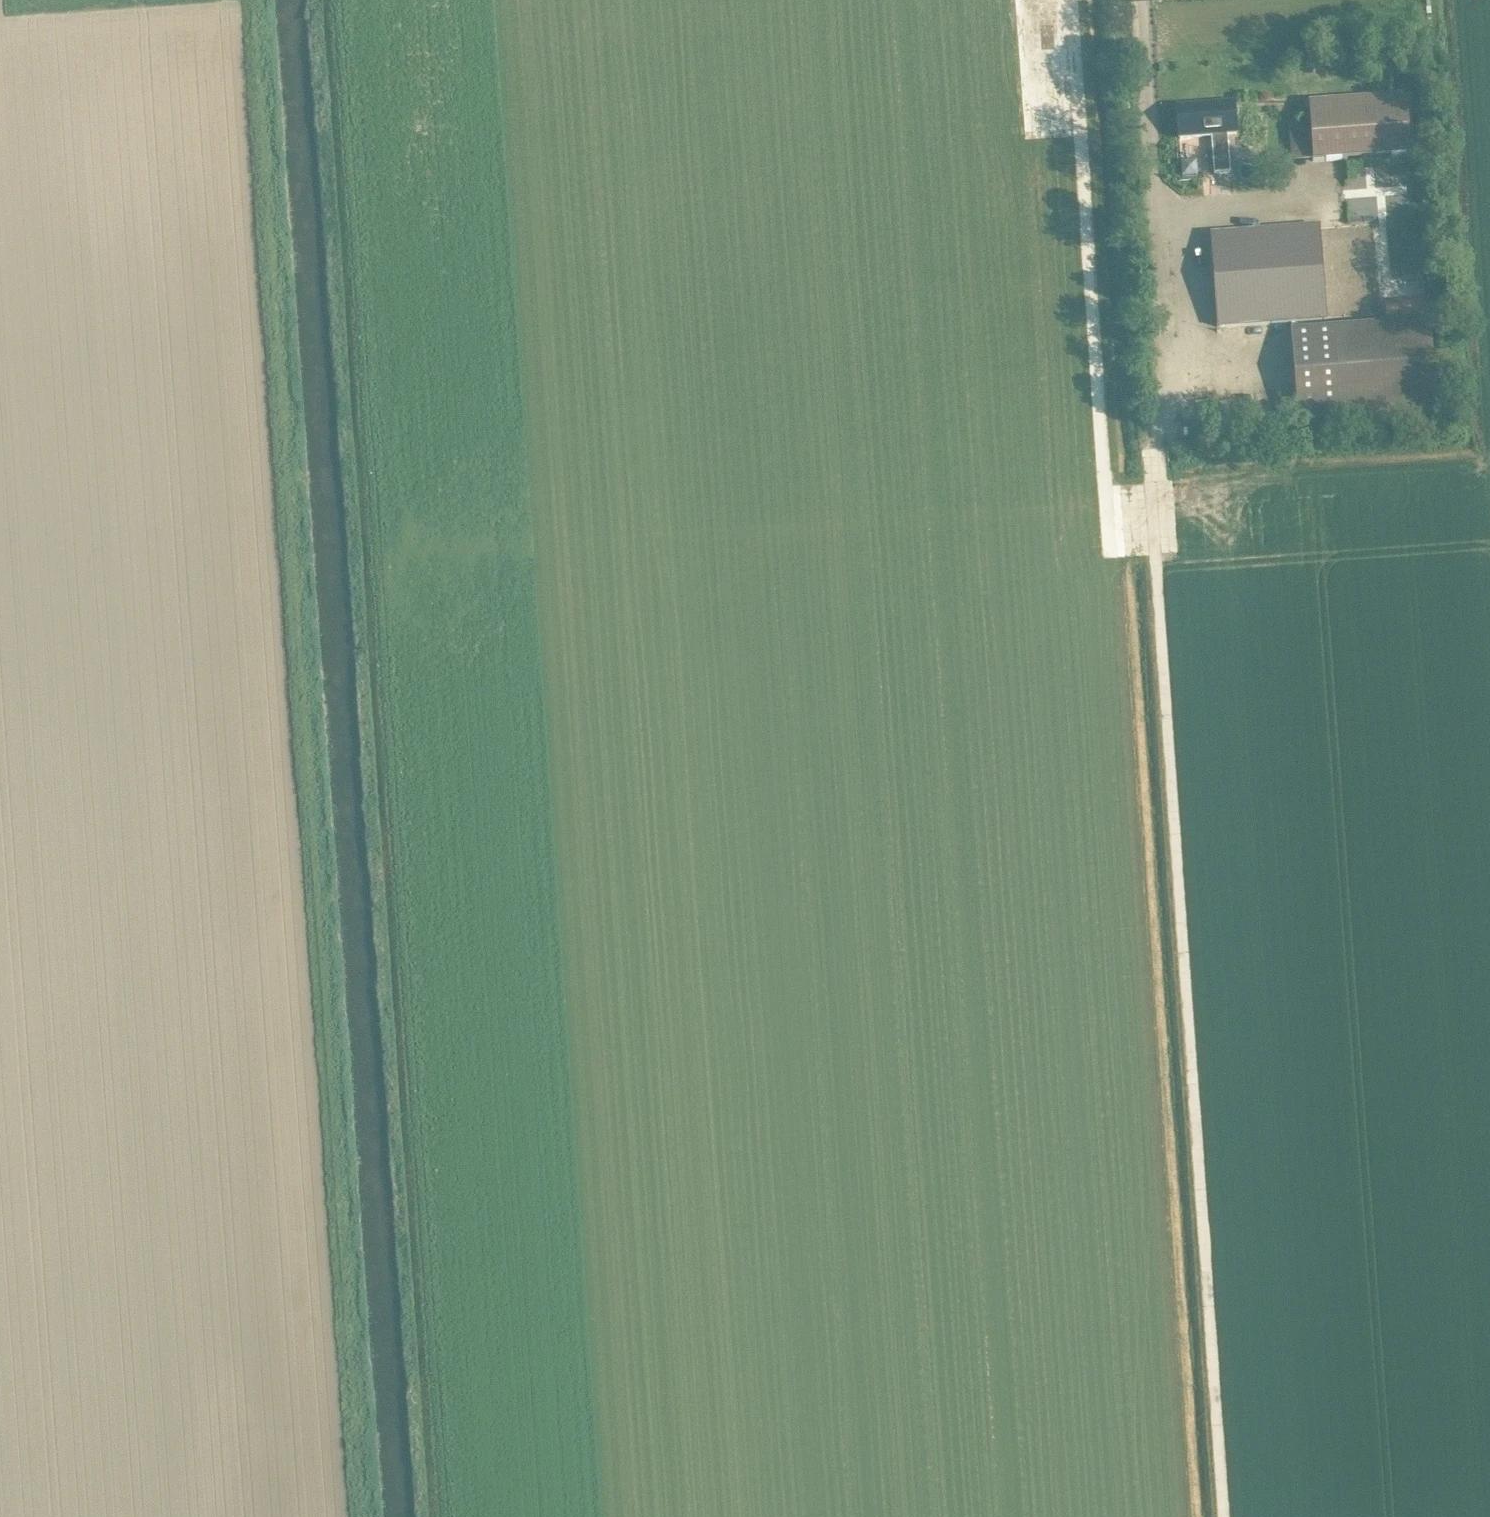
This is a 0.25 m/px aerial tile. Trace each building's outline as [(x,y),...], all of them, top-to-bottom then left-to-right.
[(1406,95),(1308,102),(1312,161),(1410,154),(1406,95)] [(1226,134),(1235,133),(1232,101),(1175,105),(1178,138),(1210,135),(1213,173),(1228,172),(1226,134)] [(1216,325),(1379,314),(1372,222),(1209,233),(1216,325)] [(1194,230),(1183,230),(1182,249),(1192,250),(1194,230)] [(1425,320),(1293,329),(1299,419),(1432,409),(1425,320)] [(1267,343),(1267,329),(1211,330),(1211,344),(1267,343)]
